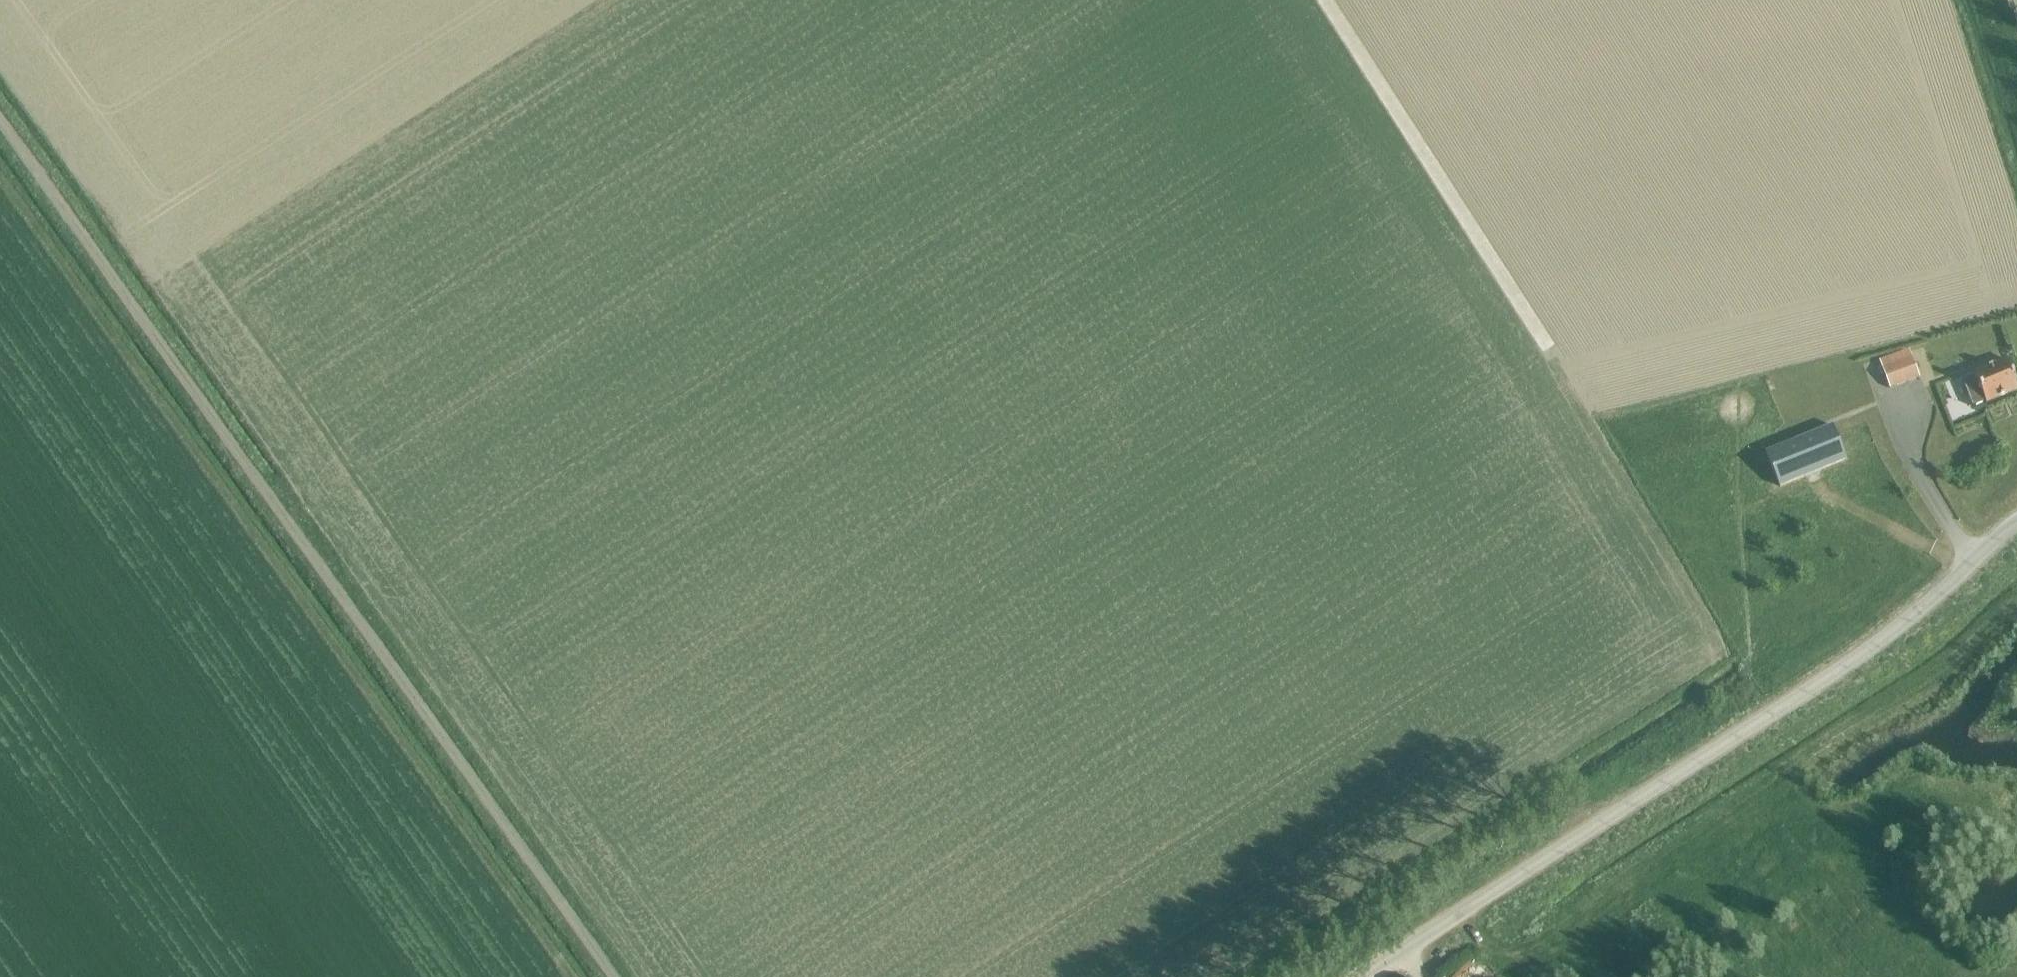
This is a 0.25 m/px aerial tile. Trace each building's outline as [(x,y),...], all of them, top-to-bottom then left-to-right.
[(1917,378),(1909,358),(1879,369),(1887,390),(1917,378)] [(1961,381),(1972,407),(1985,402),(1986,403),(2016,390),(2016,384),(2007,360),(1973,373),(1974,375),(1961,381)] [(1776,483),(1842,457),(1829,423),(1762,449),(1776,483)] [(1448,975),(1450,976),(1455,976),(1459,973),(1455,969),(1448,975)]
